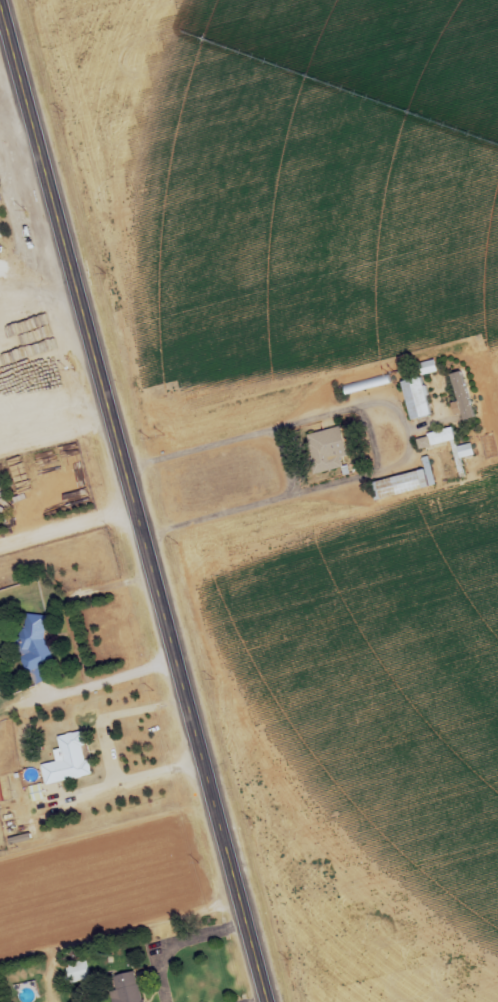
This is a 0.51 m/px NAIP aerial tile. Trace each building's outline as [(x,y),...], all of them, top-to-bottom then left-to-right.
[(7,273),(22,271),(19,254),(4,256),(7,273)] [(421,364),(424,376),(452,370),(450,358),(421,364)] [(345,386),(347,395),(391,383),(389,375),(345,386)] [(402,382),(411,421),(432,416),(423,377),(402,382)] [(348,457),(342,427),(306,435),(315,474),(344,467),(342,458),(348,457)] [(428,446),(456,441),(453,429),(426,434),(428,446)] [(430,487),(426,469),(372,482),(376,500),(430,487)] [(37,614),(25,619),(30,631),(12,638),(32,686),(61,674),(37,614)] [(93,775),(83,730),(57,736),(60,748),(53,749),(56,761),(41,764),(45,785),(93,775)] [(66,964),(70,984),(90,980),(85,960),(66,964)] [(107,977),(112,1001),(143,1001),(137,971),(107,977)]
